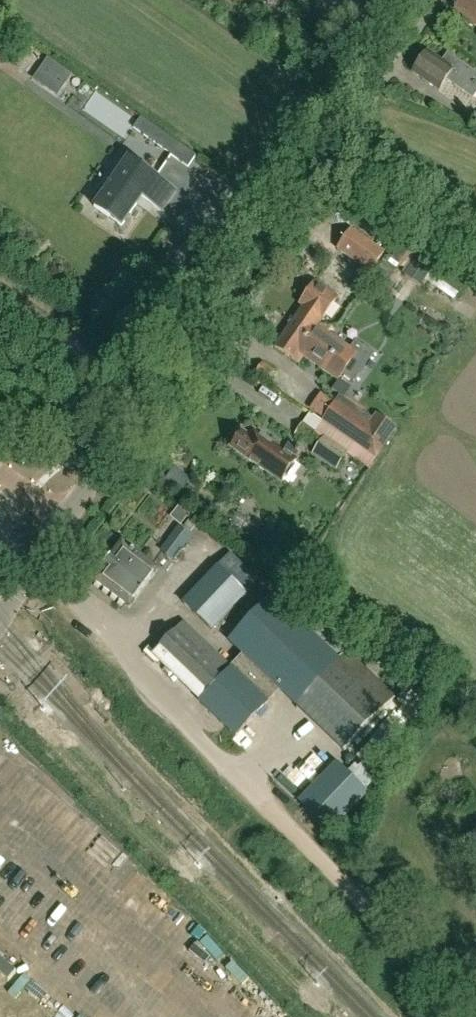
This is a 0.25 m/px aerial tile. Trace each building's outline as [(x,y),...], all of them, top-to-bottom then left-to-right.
[(456,10),(475,25),(475,0),(463,0),(456,10)] [(439,92),(447,81),(474,99),(475,96),(475,74),(448,55),(443,63),(428,52),(413,74),(439,92)] [(75,103),(124,136),(132,124),(91,97),(100,84),(59,56),(48,73),(80,95),(75,103)] [(179,145),(158,130),(141,118),(133,129),(150,140),(171,155),(179,145)] [(176,192),(129,159),(94,208),(121,227),(137,205),(133,203),(139,195),(162,212),(176,192)] [(348,228),(334,248),(369,274),(383,254),(348,228)] [(337,298),(315,283),(300,305),(303,308),(322,321),(337,298)] [(356,341),(350,349),(318,327),(322,321),(303,308),(275,348),(299,364),(304,357),(338,381),(343,374),(355,382),(374,354),(356,341)] [(360,418),(336,402),(335,404),(321,394),(310,410),(324,419),(323,422),(376,458),(397,429),(383,419),(376,429),(366,431),(355,424),(360,418)] [(376,458),(323,422),(315,433),(303,424),(295,435),(309,444),(316,449),(311,455),(335,472),(347,454),(370,471),(378,460),(376,458)] [(230,449),(282,484),(297,462),(293,460),(298,452),(289,445),(285,452),(253,430),(248,437),(242,432),(230,449)] [(177,521),(155,542),(166,553),(188,532),(177,521)] [(73,566),(128,609),(158,571),(122,542),(110,557),(92,542),(73,566)] [(183,604),(212,631),(248,594),(219,566),(183,604)] [(184,623),(159,649),(206,693),(198,701),(236,737),(280,691),(296,706),(344,752),(396,698),(338,643),(330,652),(274,599),(231,644),(244,656),(232,669),(184,623)] [(339,765),(303,802),(332,830),(368,792),(339,765)]
